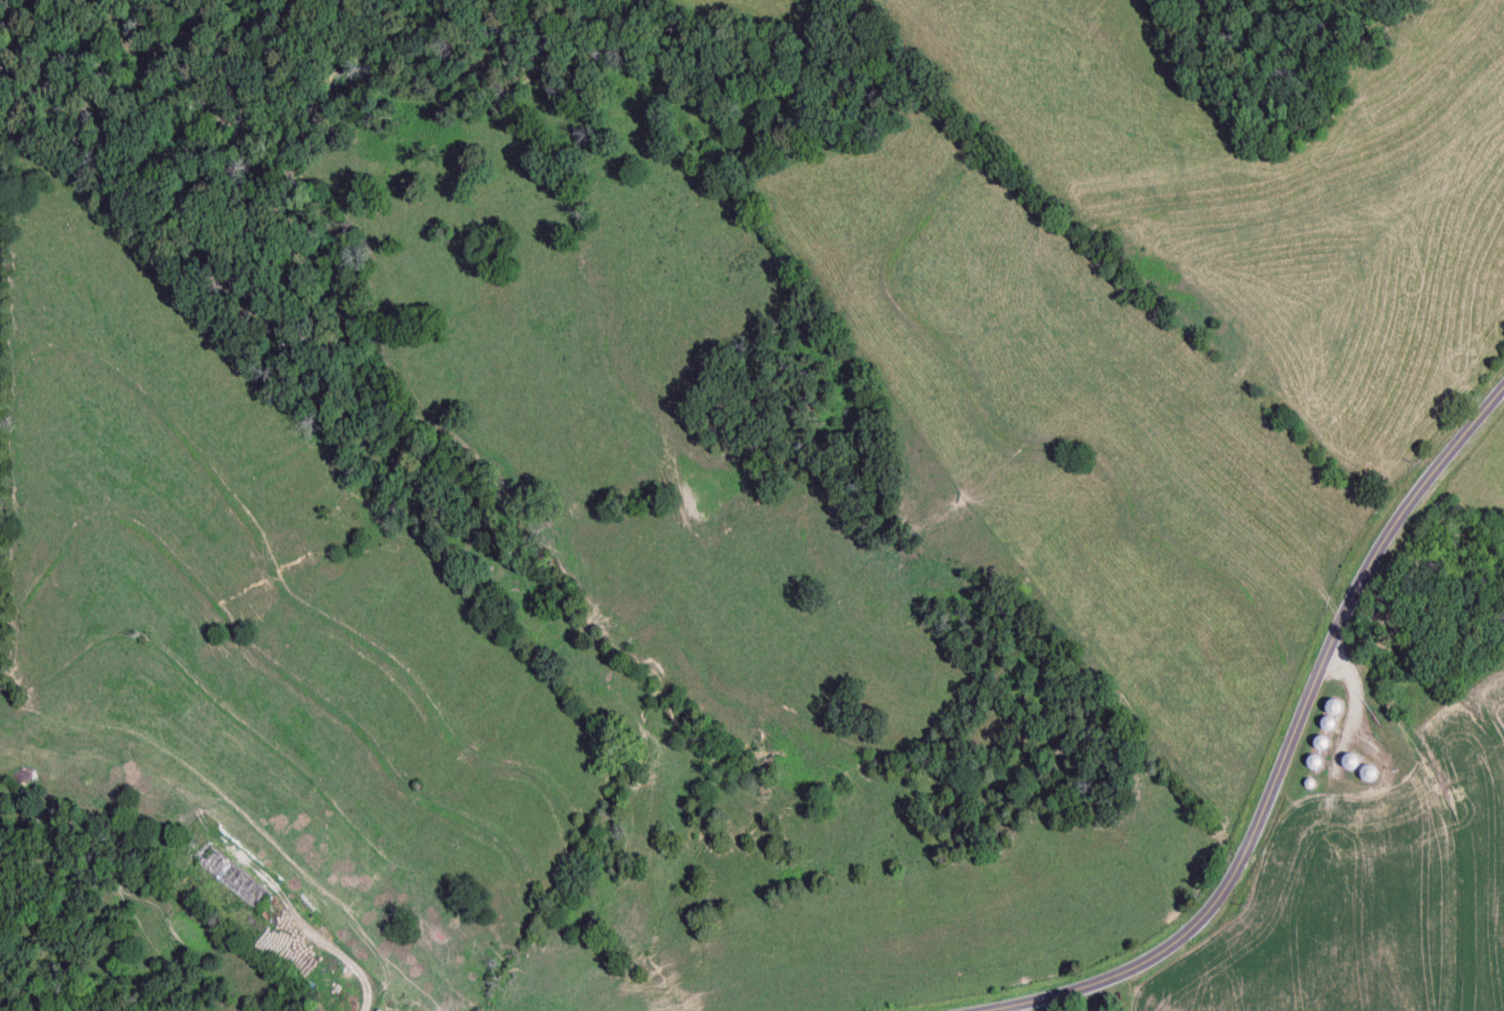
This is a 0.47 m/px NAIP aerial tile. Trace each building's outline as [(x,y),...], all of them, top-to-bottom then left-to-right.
[(1323,719),(1324,732),(1339,730),(1337,703),(1328,704),(1330,718),(1323,719)] [(1362,771),(1360,756),(1347,758),(1348,772),(1362,771)] [(1308,769),(1318,772),(1322,761),(1312,758),(1308,769)] [(198,866),(259,913),(273,893),(212,847),(198,866)]
